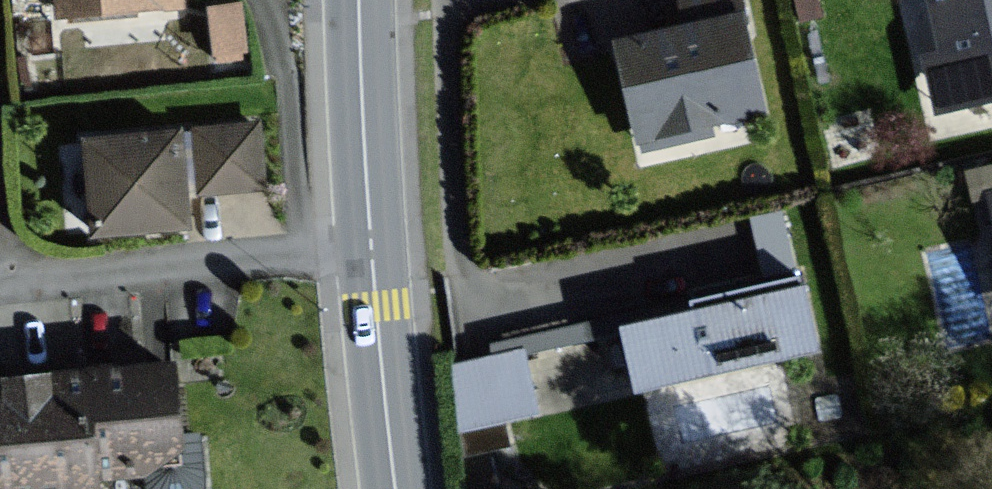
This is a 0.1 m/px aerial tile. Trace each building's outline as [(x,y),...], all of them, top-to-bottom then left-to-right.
[(180,0),(56,0),(59,26),(181,11),(180,0)] [(934,114),(991,106),(991,0),(919,0),(934,114)] [(237,8),(205,9),(207,60),(239,59),(237,8)] [(743,15),(613,44),(636,147),(766,118),(743,15)] [(255,126),(83,134),(89,246),(193,241),(191,197),(259,193),(255,126)] [(789,200),(753,207),(764,269),(800,262),(789,200)] [(487,350),(447,358),(462,428),(465,427),(470,451),(509,443),(504,419),(823,352),(806,272),(689,297),(691,306),(618,322),(616,312),(485,339),(487,350)] [(96,481),(136,477),(183,448),(176,367),(121,372),(59,378),(23,381),(6,383),(0,383),(0,488),(97,488),(96,481)]
